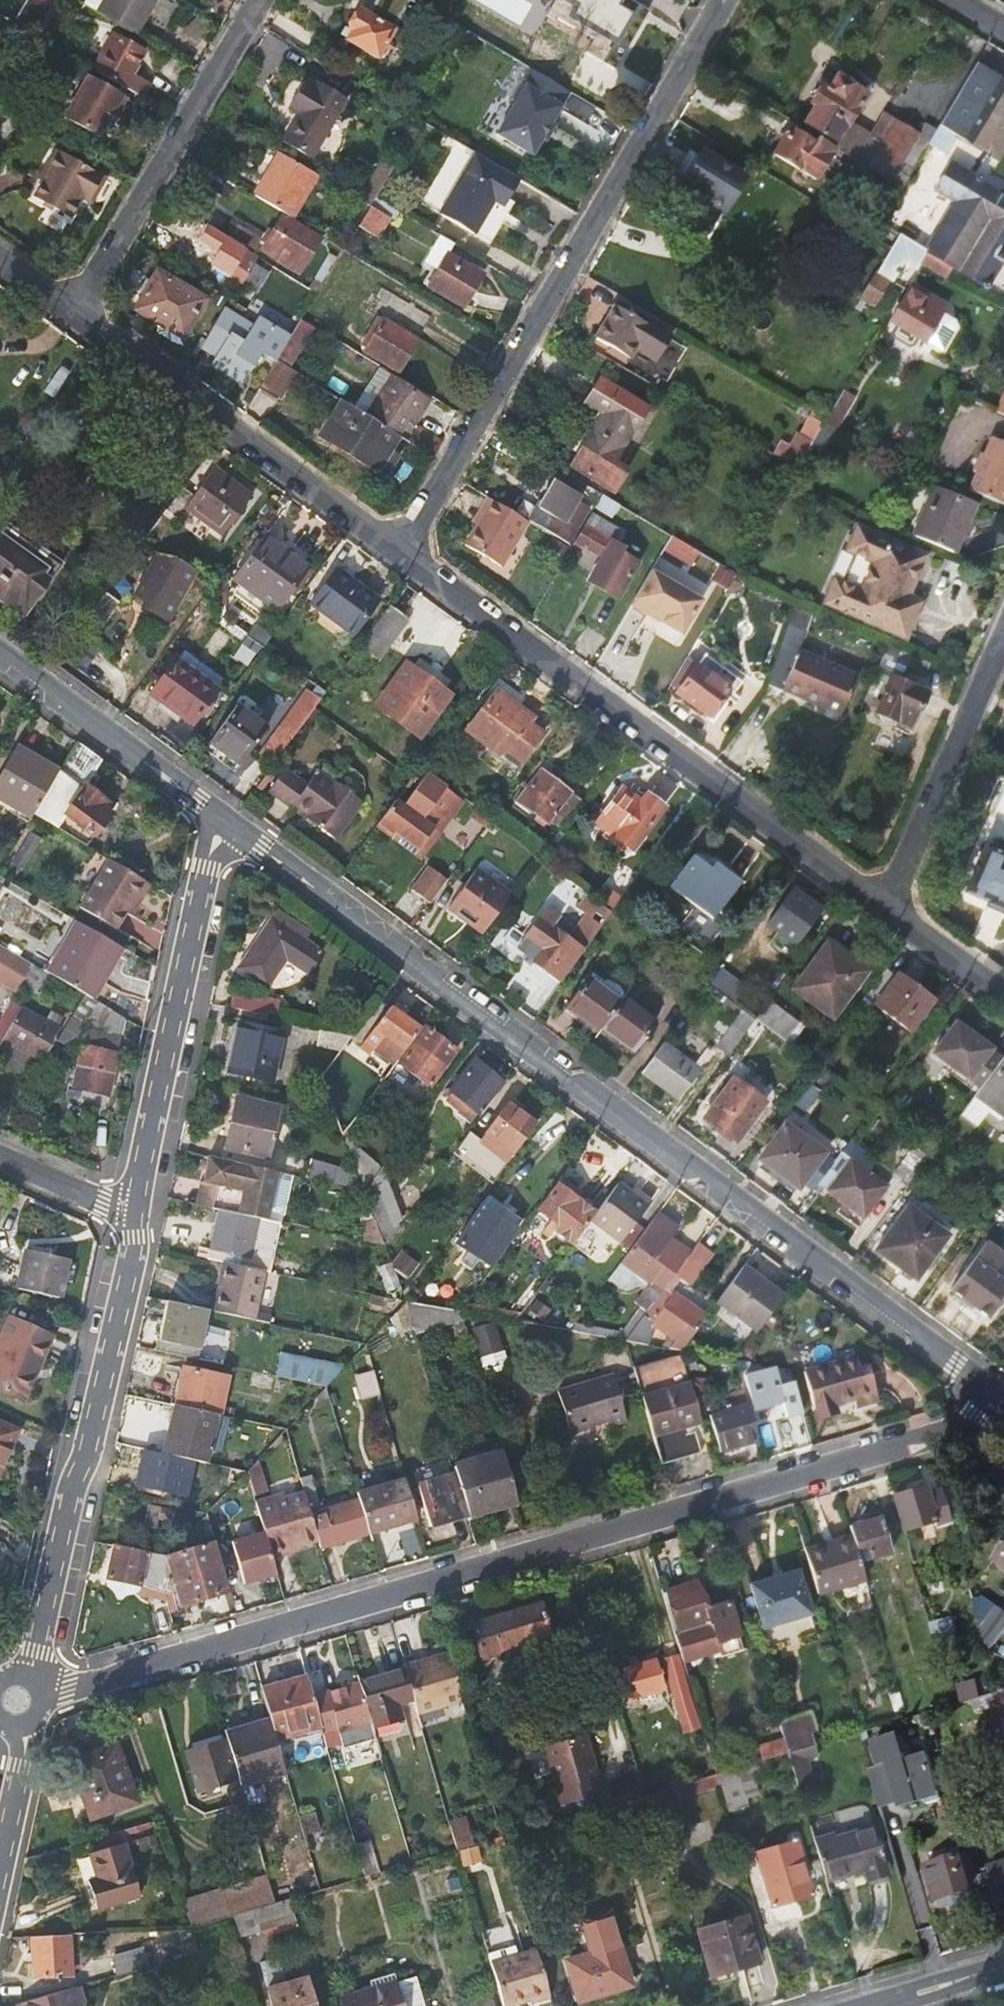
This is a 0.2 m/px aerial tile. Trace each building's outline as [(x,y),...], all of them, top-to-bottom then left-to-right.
[(12,22),(31,33),(46,7),(34,0),(25,0),(23,3),(12,22)] [(98,10),(135,31),(152,0),(103,0),(98,10)] [(385,49),(390,48),(389,42),(384,39),(407,0),(366,0),(359,11),(357,10),(346,28),(351,30),(345,40),(374,57),(380,47),(385,49)] [(446,19),(512,57),(514,58),(534,25),(544,31),(555,12),(535,0),(514,0),(495,32),(453,8),(446,19)] [(120,38),(101,72),(140,94),(146,82),(130,73),(143,49),(120,38)] [(935,128),(935,129),(951,139),(965,147),(997,94),(990,90),(998,76),(974,62),(935,128)] [(531,153),(568,90),(529,67),(512,97),(513,103),(495,132),(531,153)] [(804,121),(834,140),(835,140),(845,123),(847,124),(849,120),(866,92),(829,71),(811,102),(814,104),(804,121)] [(117,109),(126,94),(86,72),(62,115),(98,135),(113,107),(117,109)] [(998,76),(990,90),(997,94),(1003,82),(1003,80),(998,76)] [(342,96),(314,80),(312,83),(303,78),(288,106),(295,112),(280,137),(308,154),(342,96)] [(869,132),(849,120),(847,124),(845,123),(835,140),(834,140),(831,144),(834,146),(890,179),(897,168),(874,155),(895,120),(881,112),(869,132)] [(13,126),(0,118),(0,150),(13,126)] [(917,133),(895,120),(874,155),(897,168),(890,179),(901,186),(923,150),(935,129),(935,128),(924,122),(917,133)] [(939,160),(951,139),(935,129),(923,150),(939,160)] [(831,144),(817,136),(814,142),(793,130),(789,136),(784,133),(773,153),(815,178),(834,146),(831,144)] [(47,166),(41,177),(33,192),(42,197),(54,203),(70,212),(80,195),(82,191),(88,194),(100,173),(93,169),(54,147),(44,165),(47,166)] [(517,176),(468,147),(432,209),(470,231),(491,197),(501,203),(517,176)] [(274,149),(249,192),(286,213),(311,170),(274,149)] [(703,198),(722,210),(744,175),(701,149),(696,157),(686,151),(677,168),(686,174),(683,180),(705,193),(703,198)] [(377,156),(360,184),(370,190),(387,162),(377,156)] [(949,269),(984,289),(1003,254),(1003,193),(950,161),(934,189),(953,201),(926,248),(925,250),(951,266),(949,269)] [(36,174),(41,177),(47,166),(44,165),(42,164),(36,174)] [(95,165),(93,169),(100,173),(88,194),(82,191),(80,195),(91,201),(107,172),(95,165)] [(226,195),(233,182),(205,166),(197,179),(226,195)] [(350,177),(343,189),(364,201),(368,194),(370,190),(360,184),(350,177)] [(51,208),(54,203),(42,197),(40,202),(51,208)] [(399,212),(375,198),(370,206),(394,220),(399,212)] [(495,202),(481,235),(492,239),(506,206),(495,202)] [(390,218),(370,206),(358,226),(378,238),(390,218)] [(276,212),(268,226),(277,232),(270,244),(298,260),(314,234),(276,212)] [(241,225),(234,238),(258,250),(265,236),(241,225)] [(220,270),(254,290),(264,271),(231,251),(234,245),(205,228),(198,241),(227,257),(220,270)] [(943,280),(949,269),(951,266),(925,250),(926,248),(896,231),(874,270),(887,278),(901,286),(904,281),(907,283),(918,263),(916,262),(919,257),(930,264),(926,270),(943,280)] [(425,262),(438,269),(428,285),(461,306),(480,273),(448,254),(454,243),(441,236),(425,262)] [(133,305),(154,318),(159,310),(186,328),(204,298),(157,269),(133,305)] [(873,303),(887,278),(874,270),(859,295),(873,303)] [(909,283),(888,319),(898,325),(895,331),(896,335),(905,340),(910,339),(913,333),(924,339),(924,338),(942,348),(955,325),(953,318),(940,311),(941,310),(919,297),(922,290),(909,283)] [(387,288),(374,310),(383,314),(381,317),(377,314),(359,344),(364,348),(362,351),(397,371),(431,314),(387,288)] [(850,342),(873,303),(859,295),(837,334),(850,342)] [(593,338),(609,348),(628,358),(634,348),(637,343),(655,352),(666,334),(614,304),(593,338)] [(259,351),(271,358),(272,356),(286,332),(256,315),(251,323),(222,306),(199,344),(213,354),(209,360),(241,379),(259,351)] [(182,335),(186,328),(159,310),(154,318),(156,320),(168,336),(182,335)] [(285,365),(310,324),(296,315),(286,332),(272,356),(285,365)] [(652,358),(655,352),(637,343),(634,348),(652,358)] [(625,364),(628,358),(609,348),(606,352),(625,364)] [(281,401),(298,373),(277,360),(259,388),(267,395),(276,400),(277,399),(281,401)] [(351,401),(364,410),(386,376),(373,368),(351,401)] [(386,376),(364,410),(397,431),(405,418),(412,423),(425,401),(386,376)] [(602,412),(592,429),(621,447),(646,404),(599,376),(584,402),(602,412)] [(834,428),(853,397),(840,390),(825,416),(821,423),(834,428)] [(996,410),(1003,414),(1003,393),(996,410)] [(322,433),(370,463),(382,443),(390,448),(398,434),(341,399),(322,433)] [(804,422),(798,432),(811,440),(817,430),(804,422)] [(415,423),(406,439),(432,455),(441,439),(415,423)] [(621,447),(592,429),(571,464),(613,489),(625,469),(612,461),(621,447)] [(798,432),(781,459),(795,467),(811,440),(798,432)] [(968,487),(1003,503),(1003,442),(990,436),(983,453),(978,450),(971,467),(975,469),(968,487)] [(377,468),(390,448),(382,443),(370,463),(377,468)] [(187,496),(178,489),(164,508),(174,516),(181,505),(221,535),(251,494),(210,464),(187,496)] [(581,503),(591,487),(569,474),(561,490),(552,485),(542,504),(538,502),(528,518),(568,541),(588,507),(581,503)] [(933,487),(913,533),(951,550),(971,503),(933,487)] [(523,526),(528,518),(484,492),(475,507),(480,511),(473,520),(462,540),(501,563),(513,544),(523,548),(531,531),(523,526)] [(619,503),(618,503),(602,493),(595,503),(613,514),(619,503)] [(470,518),(473,520),(480,511),(475,507),(470,518)] [(591,511),(575,537),(602,553),(588,576),(617,593),(638,557),(623,548),(626,542),(619,537),(623,529),(591,511)] [(857,522),(845,548),(854,552),(841,582),(832,577),(822,598),(904,637),(922,599),(908,593),(925,553),(857,522)] [(0,535),(0,601),(18,615),(34,592),(29,587),(42,567),(22,553),(27,545),(14,535),(9,542),(0,535)] [(300,567),(307,557),(281,537),(273,546),(260,536),(228,578),(269,609),(300,567)] [(693,562),(700,550),(674,536),(667,549),(693,562)] [(178,584),(188,567),(171,556),(157,549),(132,596),(139,599),(136,605),(158,618),(165,604),(171,607),(182,587),(178,584)] [(701,598),(650,568),(634,595),(664,614),(660,620),(681,632),(701,598)] [(302,610),(343,640),(373,598),(333,569),(302,610)] [(120,597),(106,586),(93,604),(80,622),(94,632),(120,597)] [(630,602),(660,620),(664,614),(634,595),(630,602)] [(810,610),(793,602),(780,641),(767,681),(838,712),(854,673),(798,648),(810,610)] [(406,618),(388,604),(367,632),(387,646),(406,618)] [(923,673),(928,661),(887,643),(882,654),(897,661),(923,673)] [(889,677),(897,661),(882,654),(862,700),(876,706),(889,677)] [(697,664),(684,656),(669,681),(679,689),(676,693),(707,715),(716,702),(721,705),(736,685),(731,681),(727,686),(697,664)] [(148,690),(187,721),(212,687),(172,658),(148,690)] [(375,705),(417,735),(448,693),(406,663),(375,705)] [(889,677),(876,706),(874,711),(910,727),(925,692),(889,677)] [(469,731),(516,765),(545,725),(497,692),(469,731)] [(250,764),(263,774),(310,710),(297,699),(250,764)] [(234,703),(208,738),(238,761),(264,726),(234,703)] [(232,769),(238,761),(208,738),(201,748),(232,769)] [(84,782),(100,759),(75,740),(58,770),(82,784),(84,782)] [(31,817),(33,813),(58,770),(17,746),(0,775),(0,798),(31,817)] [(296,801),(313,813),(322,820),(318,825),(334,836),(362,798),(335,779),(333,781),(316,769),(307,782),(285,765),(269,786),(293,805),(296,801)] [(557,814),(564,820),(580,799),(545,772),(521,804),(549,824),(557,814)] [(443,787),(425,774),(403,804),(396,799),(379,822),(377,824),(393,836),(396,834),(418,851),(435,826),(442,832),(464,803),(461,800),(443,787)] [(66,815),(58,828),(86,844),(113,811),(103,805),(106,800),(84,782),(82,784),(62,812),(66,815)] [(621,786),(595,821),(632,848),(662,806),(645,793),(640,800),(621,786)] [(309,818),(318,825),(322,820),(313,813),(309,818)] [(393,836),(377,824),(375,827),(421,861),(438,837),(442,832),(435,826),(418,851),(396,834),(393,836)] [(985,842),(962,893),(984,902),(984,905),(1003,914),(1003,851),(985,842)] [(698,852),(693,857),(711,870),(715,864),(739,880),(743,874),(714,854),(710,860),(698,852)] [(712,917),(739,880),(715,864),(711,870),(693,857),(672,887),(696,906),(676,933),(701,951),(721,924),(712,917)] [(151,883),(110,858),(81,906),(117,928),(126,912),(134,900),(139,903),(151,883)] [(432,900),(449,877),(430,863),(413,887),(432,900)] [(449,902),(484,929),(511,892),(476,867),(449,902)] [(607,883),(596,899),(611,910),(622,894),(607,883)] [(767,945),(777,952),(781,948),(787,953),(818,909),(791,889),(766,923),(776,931),(767,945)] [(517,946),(561,978),(611,910),(596,899),(593,897),(583,911),(587,914),(569,937),(553,925),(560,916),(546,906),(517,946)] [(139,903),(134,900),(126,912),(132,915),(139,903)] [(321,949),(271,916),(238,966),(267,985),(286,957),(307,971),(321,949)] [(94,998),(124,946),(115,941),(88,926),(76,918),(47,970),(53,974),(85,992),(94,998)] [(831,936),(826,943),(863,970),(869,963),(831,936)] [(16,991),(22,981),(33,962),(0,943),(0,982),(16,991)] [(830,1016),(863,970),(826,943),(793,988),(830,1016)] [(42,992),(53,974),(47,970),(33,962),(22,981),(42,992)] [(932,1000),(885,966),(863,995),(910,1030),(932,1000)] [(598,1031),(601,1027),(619,1002),(587,979),(566,1008),(598,1031)] [(234,989),(230,1007),(271,1016),(275,998),(234,989)] [(71,1016),(87,1022),(99,1001),(94,998),(85,992),(71,1016)] [(619,1002),(601,1027),(633,1050),(654,1021),(622,998),(619,1002)] [(10,1001),(0,1018),(0,1044),(3,1039),(40,1061),(60,1027),(59,1025),(64,1015),(50,1009),(45,1018),(21,1004),(20,1006),(10,1001)] [(122,1030),(125,1016),(99,1001),(87,1022),(122,1030)] [(399,1002),(394,1008),(406,1017),(411,1012),(399,1002)] [(795,1023),(768,1002),(755,1019),(783,1039),(795,1023)] [(374,1046),(395,1062),(421,1028),(406,1017),(394,1008),(391,1006),(375,1026),(384,1034),(374,1046)] [(744,1011),(733,1026),(744,1035),(755,1019),(744,1011)] [(228,1070),(273,1081),(284,1029),(239,1019),(228,1070)] [(118,1050),(122,1030),(87,1022),(86,1024),(82,1043),(118,1050)] [(952,1067),(978,1087),(998,1060),(986,1051),(988,1047),(954,1022),(935,1049),(954,1064),(952,1067)] [(457,1049),(425,1026),(399,1060),(431,1085),(457,1049)] [(717,1047),(729,1056),(744,1035),(733,1026),(717,1047)] [(315,1044),(331,1061),(333,1059),(340,1049),(321,1029),(315,1044)] [(40,1061),(3,1039),(0,1044),(0,1063),(29,1080),(40,1061)] [(700,1069),(664,1042),(643,1071),(680,1098),(700,1069)] [(110,1091),(118,1050),(82,1043),(74,1083),(110,1091)] [(998,1060),(978,1087),(972,1095),(1003,1119),(1003,1051),(998,1060)] [(501,1082),(471,1059),(447,1093),(476,1116),(501,1082)] [(347,1089),(329,1067),(321,1078),(332,1105),(347,1089)] [(734,1080),(722,1097),(709,1115),(706,1119),(736,1141),(763,1102),(734,1080)] [(703,1110),(709,1115),(722,1097),(715,1093),(703,1110)] [(224,1147),(268,1156),(279,1106),(236,1096),(224,1147)] [(452,1152),(494,1182),(537,1123),(507,1101),(479,1139),(468,1131),(452,1152)] [(825,1152),(787,1124),(761,1160),(796,1184),(800,1188),(825,1152)] [(381,1164),(353,1142),(357,1137),(342,1132),(343,1133),(356,1168),(363,1187),(381,1164)] [(249,1164),(209,1155),(204,1181),(217,1183),(212,1206),(219,1207),(260,1216),(272,1218),(274,1211),(282,1171),(249,1164)] [(893,1175),(904,1184),(919,1163),(908,1155),(893,1175)] [(310,1158),(306,1176),(364,1189),(363,1187),(356,1168),(310,1158)] [(828,1191),(845,1203),(849,1198),(868,1213),(888,1186),(852,1159),(828,1191)] [(401,1216),(381,1164),(363,1187),(364,1189),(374,1217),(381,1235),(401,1216)] [(293,1174),(282,1171),(274,1211),(284,1214),(293,1174)] [(199,1203),(212,1206),(217,1183),(204,1181),(199,1203)] [(647,1203),(618,1181),(595,1212),(590,1218),(620,1240),(647,1203)] [(552,1230),(570,1245),(590,1218),(595,1212),(557,1183),(538,1209),(557,1224),(552,1230)] [(865,1217),(868,1213),(849,1198),(845,1203),(865,1217)] [(468,1251),(478,1258),(487,1266),(516,1228),(482,1203),(454,1241),(468,1251)] [(874,1250),(912,1278),(945,1235),(907,1206),(874,1250)] [(219,1207),(208,1257),(229,1261),(249,1265),(266,1269),(271,1270),(282,1220),(272,1218),(260,1216),(219,1207)] [(674,1222),(659,1211),(621,1261),(611,1274),(625,1284),(636,1288),(644,1278),(648,1282),(634,1301),(640,1305),(640,1308),(645,1313),(665,1286),(676,1272),(690,1252),(670,1237),(673,1233),(667,1229),(674,1222)] [(381,1235),(374,1217),(362,1219),(362,1237),(383,1242),(381,1235)] [(711,1253),(697,1243),(690,1252),(680,1266),(694,1276),(711,1253)] [(947,1289),(984,1317),(1003,1291),(1003,1284),(989,1273),(1001,1257),(982,1243),(947,1289)] [(70,1257),(26,1249),(18,1287),(61,1296),(70,1257)] [(470,1269),(478,1258),(468,1251),(460,1261),(470,1269)] [(395,1267),(410,1275),(417,1262),(404,1253),(395,1267)] [(215,1302),(213,1310),(255,1318),(266,1269),(249,1265),(229,1261),(219,1303),(215,1302)] [(399,1287),(390,1262),(378,1267),(386,1291),(399,1287)] [(687,1281),(689,1282),(694,1276),(680,1266),(676,1272),(687,1281)] [(718,1299),(758,1330),(783,1296),(743,1266),(718,1299)] [(680,1349),(705,1316),(677,1295),(687,1281),(676,1272),(665,1286),(645,1313),(625,1339),(640,1342),(653,1322),(676,1338),(670,1347),(680,1349)] [(529,1310),(543,1319),(550,1309),(537,1299),(529,1310)] [(167,1300),(157,1348),(199,1357),(209,1309),(167,1300)] [(415,1332),(465,1317),(462,1310),(461,1309),(406,1300),(415,1332)] [(11,1316),(0,1340),(0,1389),(19,1397),(33,1365),(39,1368),(53,1335),(11,1316)] [(481,1355),(503,1348),(495,1322),(473,1328),(481,1355)] [(580,1324),(579,1331),(593,1333),(611,1336),(613,1329),(580,1324)] [(204,1350),(228,1353),(231,1328),(207,1325),(204,1350)] [(602,1366),(593,1333),(579,1331),(569,1329),(574,1347),(582,1371),(602,1366)] [(282,1350),(277,1373),(327,1383),(345,1364),(282,1350)] [(817,1414),(838,1409),(837,1405),(854,1400),(856,1407),(880,1401),(870,1366),(862,1368),(858,1356),(806,1371),(817,1414)] [(692,1425),(702,1422),(689,1380),(678,1384),(670,1359),(634,1369),(661,1464),(701,1453),(692,1425)] [(350,1386),(376,1379),(371,1362),(345,1369),(350,1386)] [(184,1366),(175,1403),(221,1413),(229,1376),(184,1366)] [(786,1416),(803,1411),(794,1381),(780,1386),(775,1368),(747,1375),(754,1399),(779,1392),(786,1416)] [(615,1374),(585,1383),(597,1423),(610,1420),(612,1426),(628,1422),(615,1374)] [(276,1376),(266,1422),(281,1426),(291,1380),(276,1376)] [(597,1423),(585,1383),(561,1390),(572,1430),(597,1423)] [(725,1396),(728,1409),(748,1403),(744,1391),(725,1396)] [(173,1403),(163,1452),(194,1458),(217,1463),(228,1414),(221,1413),(175,1403),(173,1403)] [(719,1451),(758,1440),(748,1403),(728,1409),(708,1414),(719,1451)] [(840,1414),(838,1409),(817,1414),(819,1419),(840,1414)] [(0,1420),(0,1460),(5,1462),(19,1429),(0,1420)] [(259,1449),(264,1450),(271,1442),(286,1427),(281,1426),(266,1422),(259,1449)] [(163,1452),(145,1447),(137,1484),(188,1495),(194,1458),(163,1452)] [(978,1450),(966,1453),(969,1464),(988,1459),(984,1448),(978,1450)] [(468,1515),(516,1501),(502,1449),(453,1463),(455,1472),(468,1515)] [(256,1459),(246,1469),(250,1482),(253,1493),(265,1490),(256,1459)] [(226,1481),(233,1483),(246,1469),(229,1465),(226,1481)] [(430,1526),(468,1515),(455,1472),(417,1483),(430,1526)] [(322,1548),(368,1534),(358,1497),(323,1506),(322,1502),(318,1503),(310,1476),(301,1479),(305,1492),(319,1541),(322,1548)] [(368,1534),(418,1520),(405,1476),(356,1490),(358,1497),(368,1534)] [(927,1486),(893,1495),(902,1527),(936,1517),(936,1516),(929,1496),(927,1486)] [(943,1491),(929,1496),(936,1516),(949,1512),(943,1491)] [(289,1549),(319,1541),(305,1492),(275,1500),(274,1496),(256,1501),(263,1529),(264,1532),(273,1560),(290,1554),(289,1549)] [(144,1524),(157,1527),(159,1518),(189,1523),(192,1512),(148,1503),(144,1524)] [(179,1603),(229,1589),(215,1541),(207,1511),(201,1517),(203,1527),(195,1530),(199,1547),(166,1555),(176,1591),(165,1594),(170,1613),(181,1611),(179,1603)] [(882,1513),(849,1524),(853,1536),(860,1561),(893,1551),(882,1513)] [(273,1560),(264,1532),(232,1542),(244,1582),(276,1572),(273,1560)] [(817,1590),(865,1576),(860,1561),(853,1536),(827,1544),(825,1540),(804,1546),(817,1590)] [(991,1558),(1003,1567),(1003,1541),(991,1558)] [(166,1555),(114,1543),(106,1577),(163,1589),(156,1565),(166,1555)] [(765,1625),(811,1611),(797,1565),(752,1579),(765,1625)] [(696,1580),(666,1589),(679,1633),(676,1634),(684,1662),(721,1656),(717,1644),(740,1638),(741,1637),(730,1599),(703,1606),(696,1580)] [(479,1654),(550,1633),(540,1601),(470,1621),(479,1654)] [(983,1630),(989,1651),(1003,1630),(1003,1612),(998,1608),(983,1630)] [(952,1616),(930,1622),(936,1641),(958,1634),(952,1616)] [(740,1638),(717,1644),(721,1656),(743,1649),(740,1638)] [(417,1713),(462,1700),(448,1651),(403,1665),(403,1667),(417,1713)] [(684,1721),(700,1716),(681,1653),(665,1658),(684,1721)] [(621,1701),(665,1688),(656,1657),(612,1670),(621,1701)] [(403,1667),(358,1681),(371,1724),(372,1726),(417,1713),(403,1667)] [(276,1738),(321,1725),(311,1692),(306,1674),(261,1687),(270,1717),(276,1738)] [(342,1732),(371,1724),(358,1681),(328,1689),(328,1687),(311,1692),(321,1725),(323,1733),(341,1728),(342,1732)] [(1003,1759),(1003,1701),(1001,1689),(973,1698),(978,1713),(988,1710),(989,1716),(984,1717),(997,1761),(1003,1759)] [(807,1709),(777,1718),(783,1739),(787,1752),(813,1745),(808,1731),(813,1729),(807,1709)] [(260,1780),(286,1772),(276,1738),(270,1717),(255,1721),(257,1727),(226,1736),(226,1737),(238,1776),(240,1781),(240,1784),(245,1799),(249,1814),(268,1808),(260,1780)] [(255,1721),(224,1730),(226,1736),(257,1727),(255,1721)] [(597,1776),(585,1733),(543,1745),(560,1803),(598,1790),(594,1778),(597,1776)] [(895,1734),(874,1740),(880,1760),(888,1757),(901,1802),(918,1797),(917,1795),(924,1793),(927,1804),(942,1799),(929,1754),(908,1760),(905,1753),(901,1754),(895,1734)] [(197,1788),(238,1776),(226,1737),(186,1749),(197,1788)] [(735,1755),(737,1767),(787,1752),(783,1739),(754,1748),(752,1739),(728,1746),(731,1756),(735,1755)] [(79,1784),(91,1818),(137,1801),(117,1743),(90,1752),(87,1744),(67,1751),(66,1758),(74,1784),(79,1784)] [(817,1757),(813,1745),(787,1752),(797,1786),(811,1781),(805,1759),(817,1757)] [(886,1763),(869,1768),(880,1804),(896,1800),(886,1763)] [(749,1805),(737,1767),(716,1773),(719,1784),(727,1811),(749,1805)] [(684,1795),(719,1784),(716,1773),(652,1792),(654,1798),(660,1796),(664,1811),(686,1804),(684,1795)] [(245,1799),(240,1784),(227,1788),(231,1802),(245,1799)] [(641,1824),(633,1797),(587,1811),(595,1838),(641,1824)] [(249,1814),(245,1799),(231,1802),(228,1806),(237,1837),(255,1833),(249,1814)] [(299,1817),(304,1835),(320,1830),(315,1811),(299,1817)] [(448,1821),(457,1849),(474,1844),(466,1816),(448,1821)] [(872,1820),(812,1838),(825,1881),(860,1871),(864,1883),(888,1876),(872,1820)] [(969,1842),(972,1852),(982,1889),(991,1917),(1003,1913),(1003,1860),(990,1864),(982,1838),(969,1842)] [(364,1876),(380,1871),(370,1839),(355,1844),(364,1876)] [(796,1840),(756,1852),(772,1906),(812,1894),(796,1840)] [(140,1896),(124,1842),(89,1853),(96,1876),(89,1879),(96,1908),(140,1896)] [(972,1852),(961,1856),(972,1892),(982,1889),(972,1852)] [(972,1892),(961,1856),(926,1866),(936,1900),(941,1899),(943,1907),(953,1904),(955,1916),(977,1909),(972,1892)] [(507,1887),(516,1884),(510,1865),(486,1873),(494,1903),(510,1898),(507,1887)] [(267,1874),(226,1886),(234,1914),(275,1902),(267,1874)] [(234,1914),(226,1886),(182,1899),(192,1927),(234,1914)] [(295,1918),(289,1898),(275,1902),(234,1914),(239,1934),(295,1918)] [(611,1912),(581,1920),(590,1952),(566,1959),(577,2001),(633,1984),(611,1912)] [(760,1961),(747,1916),(698,1929),(711,1976),(760,1961)] [(73,1975),(71,1934),(32,1936),(34,1977),(73,1975)] [(502,2005),(547,1991),(535,1951),(517,1956),(514,1945),(486,1953),(502,2005)] [(116,1974),(147,1965),(142,1951),(111,1959),(116,1974)] [(259,1963),(272,2005),(315,2005),(306,1975),(285,1981),(278,1957),(259,1963)] [(426,1973),(398,1981),(405,2005),(433,1997),(426,1973)] [(405,2005),(398,1981),(398,1979),(341,1996),(344,2005),(405,2005)] [(72,2005),(84,2002),(79,1985),(15,2003),(16,2005),(72,2005)]
